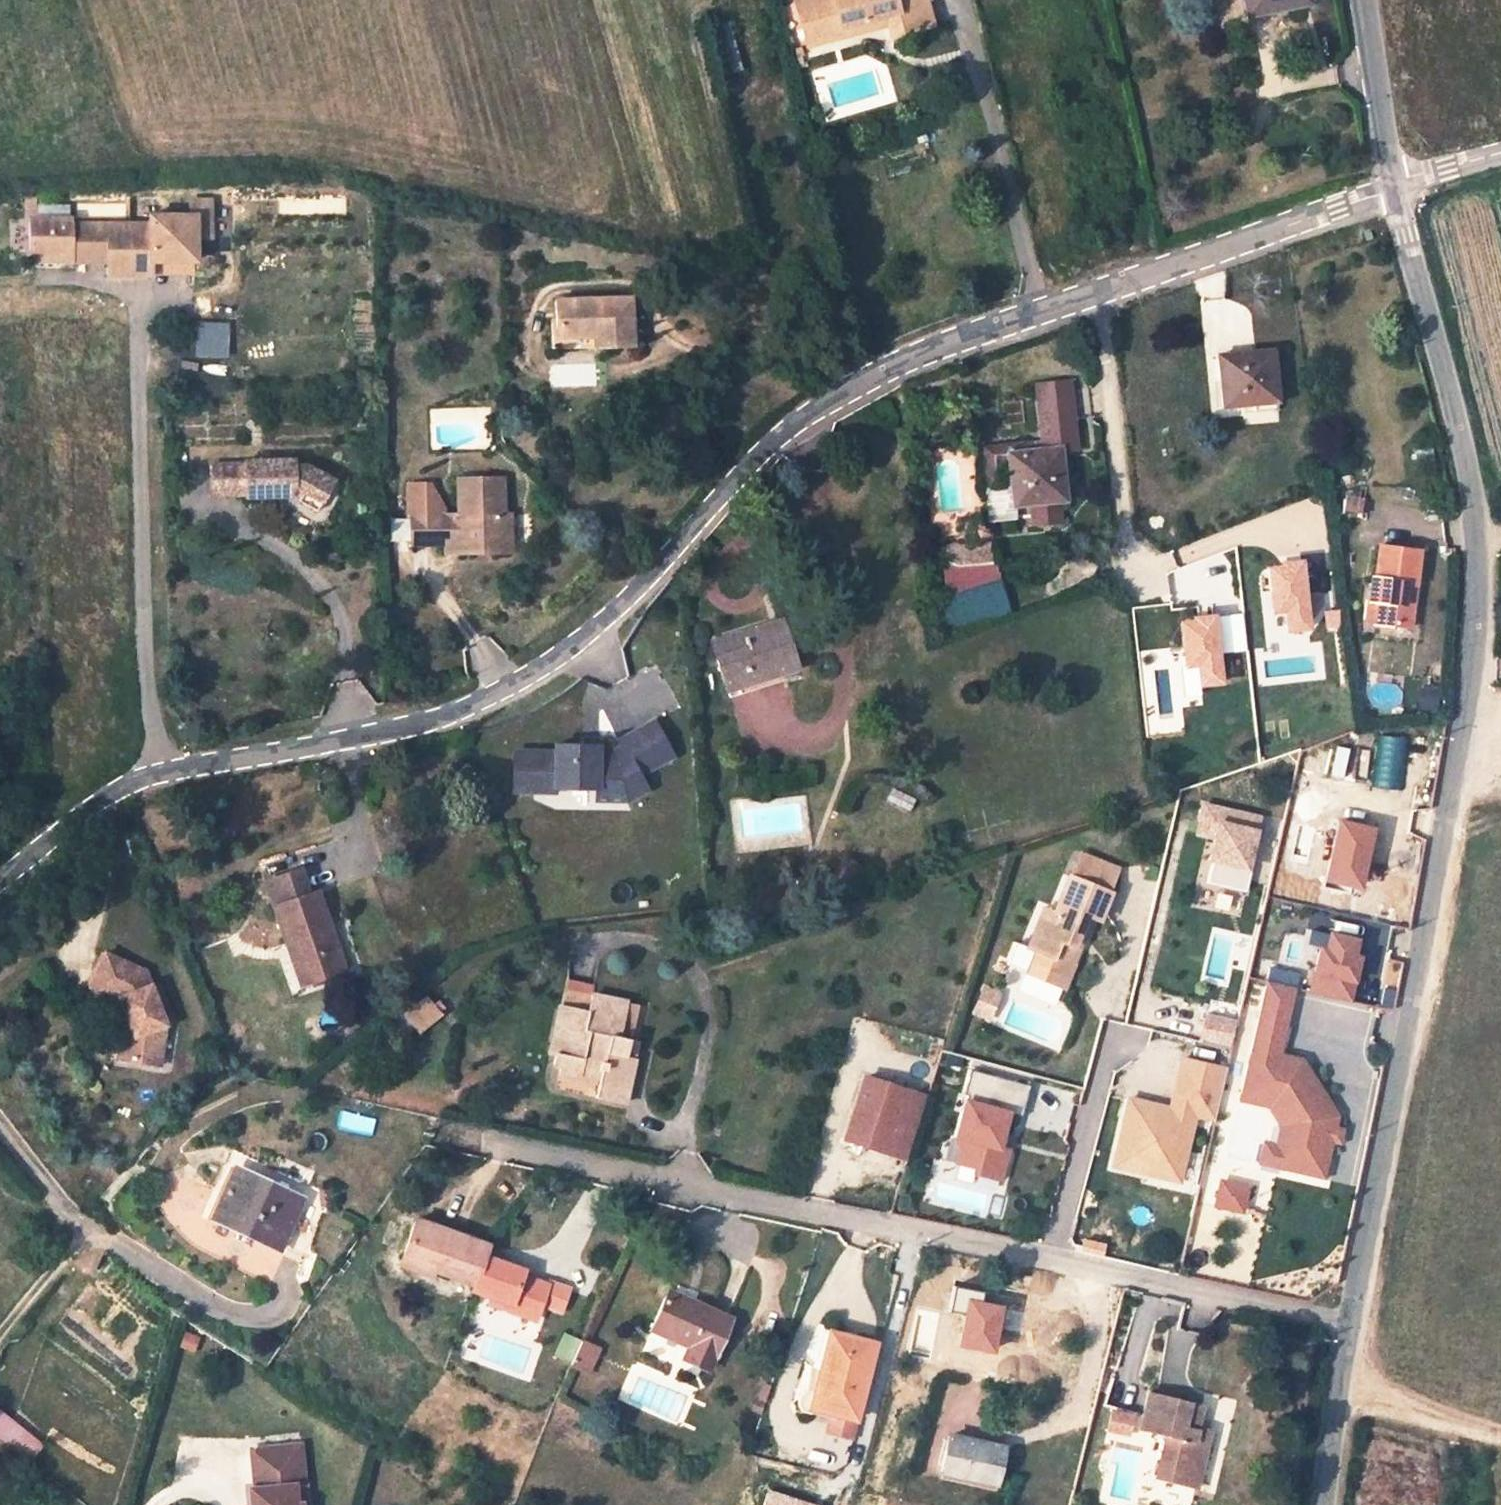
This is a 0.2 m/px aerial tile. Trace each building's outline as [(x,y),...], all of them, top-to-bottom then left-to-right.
[(798,3),(807,44),(842,37),(839,21),(817,26),(811,0),(798,3)] [(842,37),(874,30),(872,19),(891,15),(894,26),(896,37),(937,28),(931,0),(813,0),(811,0),(817,26),(839,21),(842,37)] [(1248,17),(1264,13),(1288,8),(1287,2),(1296,0),(1244,0),(1248,17)] [(1288,8),(1304,5),(1303,0),(1296,0),(1287,2),(1288,8)] [(872,19),(874,30),(894,26),(891,15),(872,19)] [(196,222),(196,243),(207,243),(207,204),(189,205),(190,222),(196,222)] [(176,269),(197,269),(196,243),(196,222),(190,222),(151,222),(151,229),(70,230),(69,224),(28,224),(29,261),(69,261),(69,268),(109,269),(109,283),(153,284),(153,269),(176,269)] [(595,243),(595,250),(612,252),(612,245),(595,243)] [(197,269),(176,269),(176,280),(197,280),(197,269)] [(591,337),(592,347),(628,346),(627,301),(556,304),(558,338),(591,337)] [(191,320),(191,356),(225,357),(225,320),(191,320)] [(549,339),(550,349),(592,347),(591,337),(558,338),(549,339)] [(1271,353),(1219,358),(1223,409),(1276,403),(1271,353)] [(1064,502),(1059,456),(1075,454),(1068,386),(1035,389),(1040,444),(1041,452),(1008,455),(1013,508),(1064,502)] [(238,481),(256,481),(255,441),(237,442),(238,446),(208,447),(208,478),(238,477),(238,481)] [(291,441),(255,441),(256,481),(281,482),(292,470),(314,491),(331,474),(308,451),(291,450),(291,441)] [(987,492),(1011,490),(1008,455),(1041,452),(1040,444),(983,449),(987,492)] [(429,489),(408,489),(408,520),(407,548),(437,548),(452,548),(453,561),(496,561),(506,560),(506,519),(496,519),(498,483),(454,483),(453,520),(442,520),(442,512),(429,489)] [(1341,493),(1338,508),(1356,510),(1358,495),(1341,493)] [(1057,507),(1031,510),(1033,531),(1059,528),(1057,507)] [(1275,543),(1278,556),(1298,551),(1294,538),(1275,543)] [(1401,598),(1402,578),(1413,579),(1416,546),(1376,542),(1374,572),(1368,572),(1366,595),(1376,596),(1373,618),(1408,623),(1411,599),(1401,598)] [(452,548),(437,548),(437,561),(453,561),(452,548)] [(937,633),(1007,610),(990,557),(938,574),(944,592),(926,597),(937,633)] [(1402,578),(1401,598),(1411,599),(1413,579),(1402,578)] [(1373,618),(1376,596),(1366,595),(1364,618),(1373,618)] [(780,623),(711,643),(725,693),(796,671),(780,623)] [(556,760),(515,760),(516,800),(558,800),(558,795),(599,795),(611,795),(620,789),(630,806),(651,794),(642,779),(675,759),(654,725),(620,746),(623,752),(615,757),(599,757),(599,752),(583,752),(556,752),(556,760)] [(1375,736),(1374,788),(1404,788),(1406,737),(1375,736)] [(611,795),(599,795),(599,807),(630,806),(620,789),(611,795)] [(1206,839),(1197,881),(1241,891),(1259,814),(1197,800),(1189,835),(1206,839)] [(1301,833),(1292,871),(1323,878),(1332,841),(1301,833)] [(1073,880),(1108,893),(1117,870),(1082,856),(1073,880)] [(836,873),(822,878),(828,900),(852,892),(865,869),(845,859),(836,873)] [(299,872),(264,884),(287,946),(297,942),(311,982),(344,970),(316,894),(308,897),(299,872)] [(852,892),(869,888),(874,878),(864,872),(852,892)] [(1049,911),(1040,934),(1043,934),(1036,953),(1027,950),(1022,948),(1016,950),(1011,962),(1013,968),(1066,988),(1075,964),(1082,947),(1076,945),(1079,936),(1085,938),(1089,927),(1083,925),(1083,924),(1086,916),(1093,919),(1100,922),(1112,894),(1108,893),(1073,880),(1071,879),(1058,914),(1051,912),(1049,911)] [(1036,953),(1043,934),(1040,934),(1049,911),(1043,909),(1034,931),(1027,950),(1036,953)] [(301,986),(311,982),(297,942),(287,946),(301,986)] [(1358,958),(1323,949),(1314,994),(1348,1002),(1358,958)] [(129,1042),(126,1064),(159,1069),(166,1025),(159,1008),(150,991),(142,973),(104,956),(90,990),(118,1002),(130,997),(135,1013),(119,1019),(129,1042)] [(1294,988),(1266,982),(1257,1021),(1286,1028),(1294,988)] [(157,987),(150,991),(159,1008),(165,1006),(157,987)] [(564,991),(560,1007),(587,1013),(590,998),(564,991)] [(397,1014),(413,1034),(439,1013),(423,993),(397,1014)] [(594,1099),(624,1106),(634,1063),(626,1062),(631,1043),(619,1040),(626,1005),(590,998),(587,1013),(560,1007),(553,1040),(559,1040),(552,1068),(558,1069),(557,1073),(580,1078),(583,1066),(601,1070),(598,1082),(594,1099)] [(638,1008),(626,1005),(619,1040),(631,1043),(638,1008)] [(1201,1011),(1192,1047),(1224,1055),(1233,1019),(1201,1011)] [(120,1043),(117,1062),(126,1064),(129,1042),(119,1019),(113,1022),(120,1043)] [(1286,1028),(1257,1021),(1254,1032),(1284,1036),(1286,1028)] [(1284,1036),(1254,1032),(1251,1047),(1279,1054),(1284,1036)] [(549,1055),(555,1056),(559,1040),(553,1040),(549,1055)] [(638,1044),(631,1043),(626,1062),(634,1063),(638,1044)] [(1279,1054),(1251,1047),(1240,1094),(1273,1102),(1287,1125),(1277,1169),(1324,1180),(1332,1143),(1336,1128),(1339,1116),(1302,1059),(1279,1054)] [(1190,1118),(1211,1121),(1221,1063),(1173,1055),(1165,1102),(1119,1094),(1105,1171),(1178,1183),(1190,1118)] [(580,1078),(598,1082),(601,1070),(583,1066),(580,1078)] [(961,1097),(955,1096),(939,1164),(1000,1178),(1007,1146),(1006,1146),(1020,1082),(967,1070),(961,1097)] [(886,1153),(906,1090),(864,1076),(844,1139),(886,1153)] [(905,1158),(925,1096),(906,1090),(886,1153),(905,1158)] [(1273,1102),(1240,1094),(1238,1102),(1268,1109),(1278,1126),(1274,1146),(1262,1142),(1257,1165),(1277,1169),(1287,1125),(1273,1102)] [(1343,1129),(1336,1128),(1332,1143),(1340,1145),(1343,1129)] [(320,1211),(234,1173),(214,1218),(304,1261),(320,1211)] [(1209,1209),(1243,1211),(1245,1181),(1212,1179),(1209,1209)] [(486,1244),(414,1219),(402,1255),(432,1264),(430,1269),(447,1275),(473,1284),(482,1257),(486,1244)] [(400,1265),(445,1280),(447,1275),(430,1269),(432,1264),(402,1255),(399,1264),(400,1265)] [(488,1298),(508,1305),(506,1310),(533,1320),(538,1304),(559,1310),(566,1289),(545,1282),(545,1285),(519,1276),(522,1270),(482,1257),(473,1284),(470,1291),(488,1298)] [(730,1322),(668,1293),(650,1332),(688,1350),(683,1361),(707,1372),(730,1322)] [(485,1303),(506,1310),(508,1305),(488,1298),(485,1303)] [(829,1333),(819,1372),(812,1371),(806,1392),(814,1394),(813,1396),(835,1401),(831,1416),(854,1422),(874,1344),(851,1338),(830,1333),(829,1333)] [(596,1348),(581,1342),(578,1348),(593,1355),(596,1348)] [(585,1373),(593,1355),(578,1348),(570,1366),(585,1373)] [(809,1414),(810,1411),(813,1396),(814,1394),(806,1392),(801,1396),(798,1402),(798,1406),(802,1412),(809,1414)] [(1202,1406),(1147,1393),(1138,1432),(1166,1438),(1156,1483),(1194,1491),(1200,1465),(1188,1463),(1197,1424),(1202,1406)] [(810,1411),(831,1416),(835,1401),(813,1396),(810,1411)] [(10,1419),(0,1411),(0,1432),(6,1425),(10,1419)] [(1109,1414),(1107,1420),(1117,1423),(1116,1425),(1129,1428),(1131,1419),(1109,1414)] [(1117,1423),(1107,1420),(1105,1430),(1127,1436),(1129,1428),(1116,1425),(1117,1423)] [(1209,1427),(1197,1424),(1188,1463),(1200,1465),(1209,1427)] [(38,1450),(6,1425),(0,1432),(0,1441),(27,1463),(38,1450)] [(1003,1450),(948,1440),(941,1474),(995,1486),(1003,1450)] [(251,1452),(255,1491),(250,1491),(251,1504),(295,1504),(294,1488),(304,1487),(300,1447),(251,1452)] [(294,1488),(295,1504),(305,1504),(304,1487),(294,1488)]
